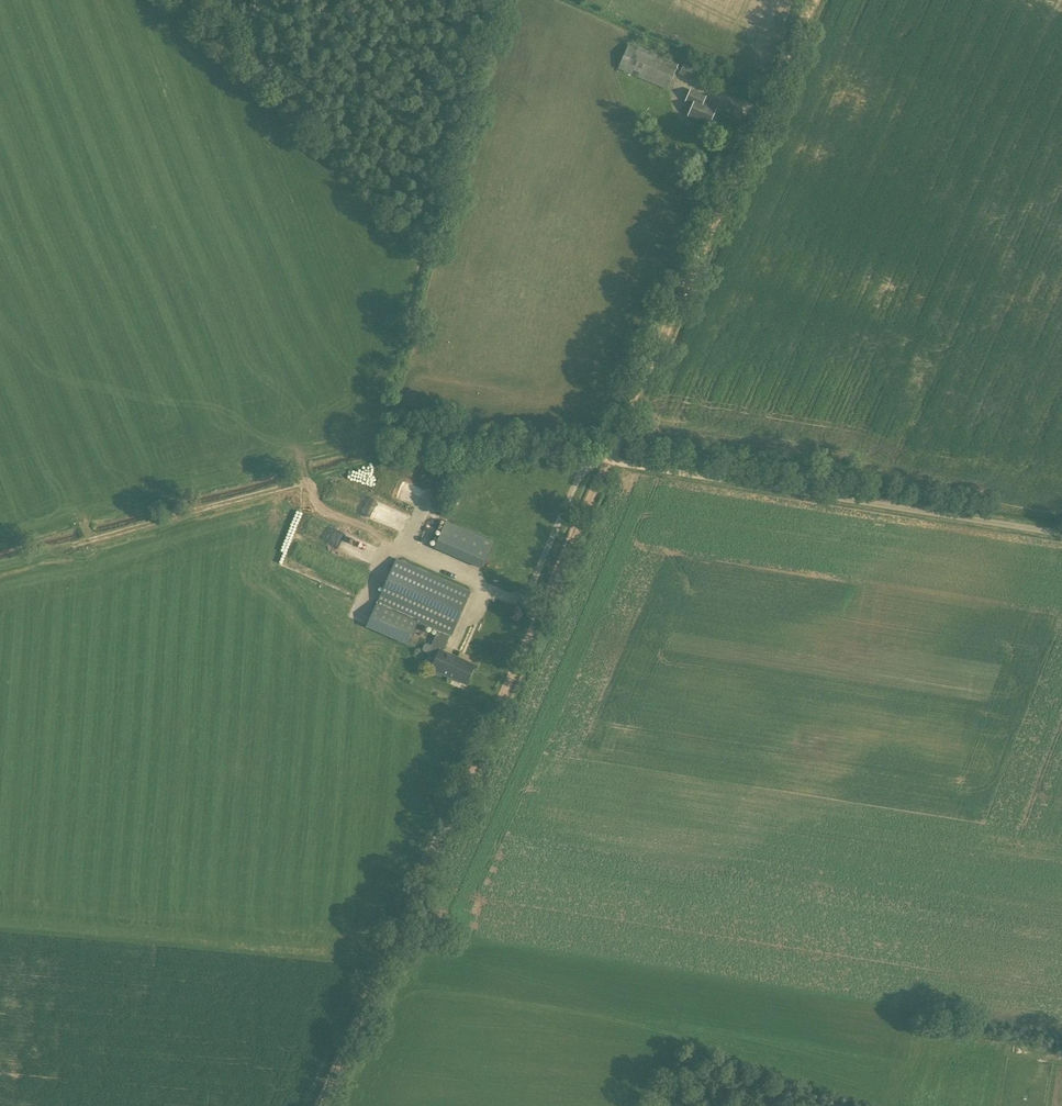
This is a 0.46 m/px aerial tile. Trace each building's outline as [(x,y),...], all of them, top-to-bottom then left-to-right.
[(679,64),(629,43),(618,68),(667,89),(679,64)] [(685,60),(679,73),(695,80),(701,68),(685,60)] [(705,97),(690,91),(686,101),(693,104),(688,116),(708,125),(715,109),(702,103),(705,97)] [(434,548),(481,569),(493,541),(446,521),(434,548)] [(423,651),(437,658),(432,669),(466,684),(475,666),(456,657),(443,652),(450,636),(451,637),(471,591),(396,558),(376,603),(367,626),(366,627),(408,645),(408,644),(418,622),(437,630),(431,645),(427,643),(425,644),(423,649),(423,651)]
